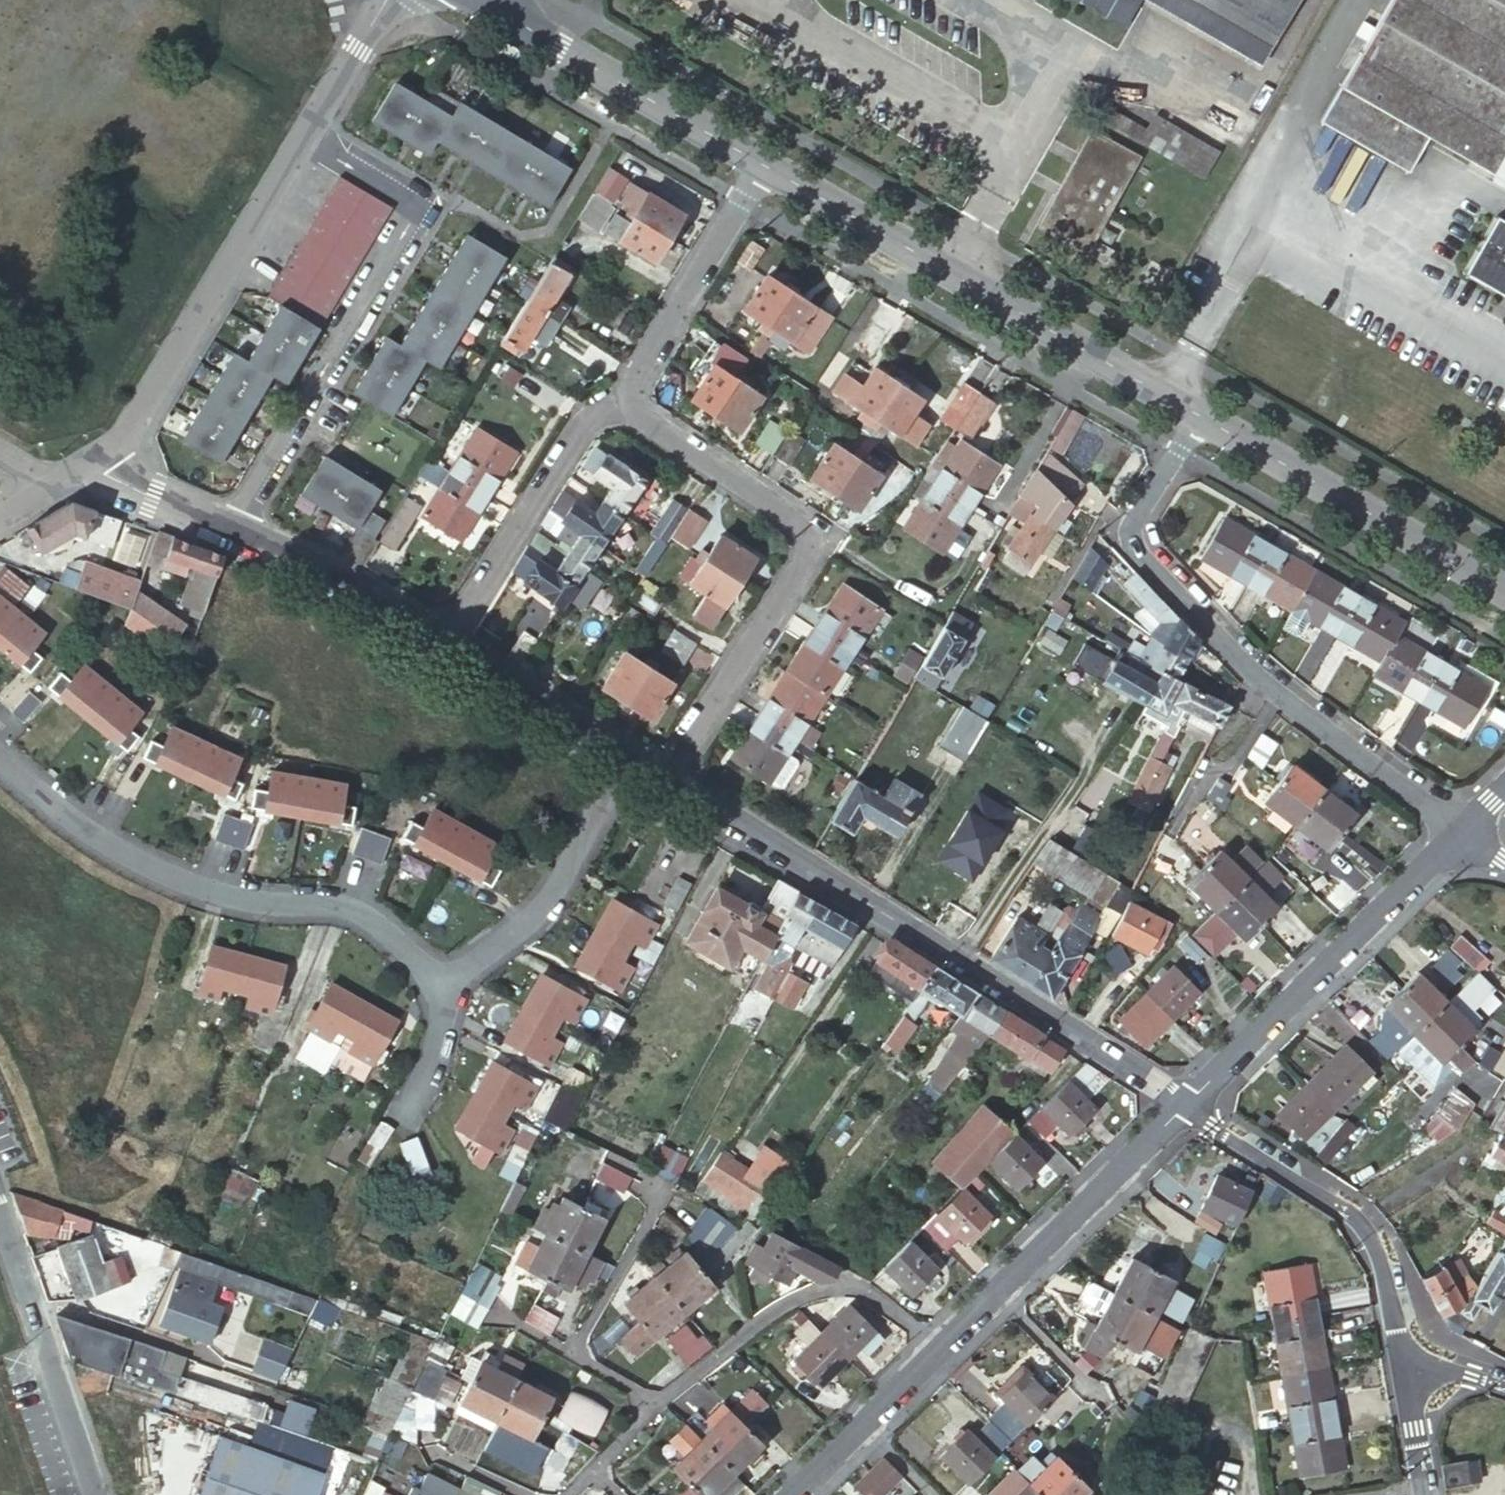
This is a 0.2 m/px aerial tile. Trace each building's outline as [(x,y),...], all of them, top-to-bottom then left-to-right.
[(1273,45),(1194,0),(1141,0),(1260,67),(1273,45)] [(1273,45),(1299,0),(1194,0),(1273,45)] [(1318,124),(1407,176),(1429,139),(1504,182),(1504,0),(1388,0),(1318,124)] [(393,83),(371,121),(399,137),(421,100),(393,83)] [(421,100),(399,137),(427,155),(436,140),(449,117),(421,100)] [(449,117),(436,140),(464,157),(485,119),(457,103),(449,117)] [(1097,118),(1181,166),(1196,141),(1153,116),(1145,131),(1104,106),(1097,118)] [(485,119),(464,157),(491,174),(513,136),(485,119)] [(1036,226),(1103,264),(1111,250),(1094,239),(1139,157),(1089,130),(1036,226)] [(513,136),(491,174),(519,191),(541,153),(513,136)] [(546,208),(569,169),(541,153),(519,191),(546,208)] [(627,176),(615,169),(602,189),(614,197),(627,176)] [(317,327),(319,328),(391,207),(338,176),(266,296),(279,305),(317,327)] [(618,202),(629,209),(635,213),(647,193),(629,182),(618,202)] [(614,208),(592,193),(576,218),(598,232),(614,208)] [(629,209),(626,214),(668,238),(683,214),(647,193),(635,213),(629,209)] [(668,238),(626,214),(623,218),(614,213),(603,233),(654,265),(668,238)] [(1494,215),(1462,273),(1504,298),(1504,221),(1494,215)] [(450,260),(488,283),(503,257),(465,234),(450,260)] [(760,250),(750,243),(737,264),(747,271),(760,250)] [(525,301),(558,321),(567,307),(553,299),(568,274),(563,271),(567,267),(552,258),(539,278),(535,284),(525,301)] [(471,313),(488,283),(450,260),(432,290),(471,313)] [(762,332),(789,291),(766,275),(742,311),(761,323),(757,329),(762,332)] [(415,318),(454,341),(471,313),(432,290),(415,318)] [(830,317),(789,291),(762,332),(767,336),(771,330),(806,352),(830,317)] [(545,344),(558,321),(525,301),(522,306),(505,333),(499,343),(519,356),(530,336),(545,344)] [(301,355),(317,327),(279,305),(263,333),(263,334),(301,355)] [(436,368),(454,341),(415,318),(398,345),(422,360),(436,368)] [(888,333),(872,324),(855,351),(871,361),(888,333)] [(284,384),(301,355),(263,334),(247,361),(270,376),(284,384)] [(368,365),(406,388),(422,360),(398,345),(385,337),(368,365)] [(703,354),(714,362),(723,348),(712,341),(703,354)] [(689,400),(713,416),(714,416),(740,375),(741,374),(736,371),(744,358),(724,346),(723,348),(714,362),(689,400)] [(258,397),(270,376),(247,361),(232,352),(219,375),(258,397)] [(352,393),(389,416),(406,388),(368,365),(352,393)] [(870,425),(897,384),(873,368),(861,386),(844,374),(833,391),(869,416),(865,422),(870,425)] [(714,416),(713,416),(737,431),(761,397),(741,383),(745,377),(741,374),(740,375),(714,416)] [(245,419),(258,397),(219,375),(206,396),(245,419)] [(966,411),(983,386),(968,375),(951,401),(966,411)] [(912,414),(922,399),(897,384),(870,425),(883,432),(886,427),(914,445),(927,424),(912,414)] [(998,395),(983,386),(966,411),(981,421),(998,395)] [(232,440),(245,419),(206,396),(194,417),(232,440)] [(437,430),(446,412),(419,398),(410,417),(437,430)] [(951,401),(944,412),(959,422),(966,411),(951,401)] [(1081,414),(1072,409),(1051,443),(1061,449),(1081,414)] [(181,439),(218,462),(232,440),(194,417),(181,439)] [(786,430),(768,419),(754,442),(771,453),(786,430)] [(486,496),(487,496),(514,452),(476,429),(448,473),(486,496)] [(789,431),(773,455),(786,463),(802,439),(789,431)] [(931,485),(969,509),(998,465),(959,441),(938,475),(931,485)] [(808,479),(832,495),(860,454),(854,450),(851,456),(832,443),(808,479)] [(602,500),(621,514),(644,480),(625,467),(624,468),(594,447),(580,468),(610,488),(602,500)] [(1031,515),(1052,529),(1087,479),(1045,453),(1018,496),(1037,507),(1031,515)] [(832,495),(857,511),(880,475),(860,463),(865,457),(860,454),(832,495)] [(323,456),(300,494),(328,511),(351,473),(323,456)] [(923,478),(922,479),(922,480),(931,485),(938,475),(929,469),(923,478)] [(380,490),(351,473),(328,511),(355,529),(367,510),(380,490)] [(471,521),(487,496),(486,496),(448,473),(421,517),(459,540),(471,521)] [(931,485),(922,480),(916,490),(924,496),(931,485)] [(941,553),(969,509),(931,485),(924,496),(903,529),(941,553)] [(599,546),(621,514),(602,500),(595,510),(589,507),(587,510),(560,491),(548,510),(565,523),(599,546)] [(1023,574),(1052,529),(1031,515),(1037,507),(1018,496),(1011,508),(1026,518),(1006,548),(1016,555),(1009,565),(1023,574)] [(388,523),(377,541),(392,551),(419,508),(404,498),(399,506),(388,523)] [(688,509),(673,499),(650,534),(665,544),(670,538),(688,509)] [(70,501),(24,527),(39,553),(73,532),(82,537),(91,509),(70,501)] [(91,509),(82,537),(110,546),(119,519),(91,509)] [(703,519),(688,509),(670,538),(684,547),(703,519)] [(372,539),(383,520),(367,510),(355,529),(372,539)] [(557,535),(565,523),(548,510),(539,524),(557,535)] [(1246,584),(1269,545),(1223,519),(1200,558),(1246,584)] [(480,527),(471,521),(459,540),(469,546),(480,527)] [(584,569),(599,546),(565,523),(557,535),(556,536),(560,539),(570,547),(565,553),(555,546),(534,532),(529,540),(526,546),(550,561),(546,567),(573,586),(574,585),(584,569)] [(122,528),(112,557),(132,564),(142,535),(122,528)] [(202,612),(222,556),(221,555),(156,532),(145,563),(182,575),(191,574),(180,603),(202,612)] [(697,555),(739,582),(754,557),(718,534),(707,554),(700,550),(697,555)] [(560,539),(555,546),(565,553),(570,547),(560,539)] [(1313,571),(1269,545),(1246,584),(1290,609),(1313,571)] [(566,596),(573,586),(546,567),(550,561),(526,546),(510,570),(560,605),(566,596)] [(1099,564),(1087,552),(1071,578),(1084,587),(1099,564)] [(710,626),(739,582),(697,555),(695,559),(689,556),(677,576),(704,594),(691,614),(710,626)] [(983,558),(979,564),(985,567),(986,566),(989,560),(983,558)] [(64,567),(58,582),(104,599),(128,607),(135,590),(138,580),(134,578),(135,572),(125,569),(123,575),(82,560),(79,572),(64,567)] [(3,566),(0,569),(0,592),(17,605),(31,587),(3,566)] [(600,580),(584,569),(574,585),(573,586),(566,596),(582,608),(600,580)] [(1358,596),(1313,571),(1290,609),(1336,635),(1358,596)] [(1151,589),(1135,572),(1123,583),(1159,621),(1150,636),(1186,658),(1197,638),(1151,589)] [(813,629),(851,653),(880,609),(842,584),(813,629)] [(637,587),(628,601),(652,616),(661,601),(637,587)] [(122,624),(148,642),(155,623),(179,640),(184,624),(135,590),(128,607),(122,624)] [(1358,596),(1336,635),(1380,660),(1396,634),(1403,621),(1358,596)] [(15,609),(0,597),(0,627),(15,609)] [(1058,600),(1051,610),(1063,617),(1070,606),(1058,600)] [(629,605),(616,627),(629,635),(642,613),(629,605)] [(0,627),(0,648),(29,671),(42,656),(31,648),(44,632),(15,609),(0,627)] [(944,623),(913,677),(928,686),(934,689),(941,678),(965,639),(964,639),(973,623),(952,611),(944,623)] [(681,667),(696,643),(673,629),(658,651),(681,667)] [(824,696),(851,653),(813,629),(786,671),(824,696)] [(508,657),(519,664),(536,640),(525,632),(508,657)] [(1380,660),(1373,674),(1419,700),(1441,660),(1396,634),(1380,660)] [(1186,658),(1150,636),(1142,646),(1128,637),(1120,650),(1129,655),(1142,662),(1161,672),(1175,679),(1186,658)] [(601,688),(625,703),(651,661),(646,658),(642,663),(624,652),(601,688)] [(1145,704),(1161,672),(1142,662),(1129,655),(1126,659),(1115,653),(1111,660),(1114,661),(1101,682),(1145,704)] [(1441,660),(1419,700),(1464,726),(1486,686),(1441,660)] [(651,661),(625,703),(622,707),(628,712),(631,707),(649,718),(672,682),(652,670),(655,664),(651,661)] [(86,718),(111,688),(83,665),(70,681),(59,672),(47,687),(86,719),(86,718)] [(786,671),(757,715),(795,739),(808,748),(818,733),(805,725),(824,696),(786,671)] [(1194,689),(1175,679),(1161,672),(1145,704),(1170,718),(1169,720),(1180,726),(1180,725),(1186,715),(1188,710),(1199,691),(1194,689)] [(119,746),(125,751),(138,737),(127,727),(140,712),(111,688),(86,718),(86,719),(108,736),(119,746)] [(1218,725),(1227,706),(1199,691),(1188,710),(1218,725)] [(41,702),(28,692),(11,713),(23,723),(41,702)] [(1170,718),(1145,704),(1141,710),(1177,731),(1180,726),(1169,720),(1170,718)] [(937,746),(963,762),(984,726),(988,721),(961,705),(937,746)] [(795,739),(757,715),(729,758),(768,783),(768,782),(778,788),(782,787),(797,765),(796,760),(786,754),(793,744),(795,739)] [(1193,718),(1186,715),(1180,725),(1180,726),(1187,729),(1193,718)] [(204,742),(171,726),(162,745),(149,740),(143,757),(188,778),(204,742)] [(1277,744),(1261,733),(1247,755),(1261,766),(1277,744)] [(108,736),(103,742),(114,751),(119,746),(108,736)] [(793,744),(809,754),(811,750),(808,748),(795,739),(793,744)] [(188,778),(233,800),(242,782),(229,776),(238,757),(204,742),(188,778)] [(1127,800),(1137,805),(1161,763),(1149,758),(1127,800)] [(1161,763),(1137,805),(1148,811),(1171,768),(1161,763)] [(1277,782),(1308,806),(1322,787),(1291,764),(1277,782)] [(1360,778),(1342,765),(1327,782),(1346,796),(1360,778)] [(300,816),(306,777),(270,771),(266,791),(252,789),(249,807),(300,816)] [(343,783),(306,777),(300,816),(350,825),(353,806),(339,803),(343,783)] [(1218,777),(1206,798),(1216,806),(1232,782),(1230,782),(1218,777)] [(853,779),(828,820),(850,833),(861,817),(893,836),(918,795),(892,780),(888,789),(881,786),(877,794),(853,779)] [(1262,802),(1292,825),(1293,825),(1308,806),(1277,782),(1262,802)] [(1308,806),(1341,831),(1355,812),(1322,787),(1308,806)] [(1327,850),(1341,831),(1308,806),(1293,825),(1292,825),(1327,850)] [(400,837),(445,862),(458,837),(464,827),(432,809),(421,827),(410,820),(400,837)] [(236,819),(221,814),(212,840),(227,846),(236,819)] [(251,824),(236,819),(227,846),(241,851),(251,824)] [(445,862),(490,887),(499,869),(487,863),(497,844),(464,827),(458,837),(445,862)] [(373,834),(359,829),(350,855),(364,860),(373,834)] [(388,840),(373,834),(364,860),(379,866),(388,840)] [(1308,850),(1289,836),(1282,844),(1302,859),(1308,850)] [(1032,861),(1088,895),(1103,872),(1101,871),(1049,839),(1032,861)] [(1220,851),(1203,867),(1230,894),(1246,877),(1245,876),(1259,861),(1245,846),(1231,861),(1220,851)] [(1186,883),(1212,909),(1214,911),(1230,894),(1203,867),(1186,883)] [(689,882),(676,875),(661,903),(674,910),(689,882)] [(1230,894),(1259,923),(1276,906),(1246,877),(1230,894)] [(739,946),(760,958),(765,949),(796,891),(776,879),(758,911),(756,910),(755,905),(747,901),(744,903),(715,887),(683,941),(727,967),(739,946)] [(1120,913),(1133,887),(1118,881),(1105,906),(1117,912),(1120,913)] [(796,891),(765,949),(788,962),(789,957),(792,944),(816,902),(796,891)] [(1242,940),(1259,923),(1230,894),(1214,911),(1242,940)] [(643,948),(649,937),(656,924),(610,899),(592,931),(625,951),(631,941),(636,944),(643,948)] [(1128,901),(1121,914),(1110,935),(1145,953),(1149,946),(1156,949),(1169,923),(1128,901)] [(854,923),(816,902),(792,944),(830,966),(854,923)] [(988,960),(1013,975),(1033,941),(1039,932),(1044,935),(1057,914),(1068,922),(1074,911),(1070,907),(1063,909),(1061,911),(1047,902),(1031,927),(1015,917),(988,960)] [(1050,952),(1029,986),(1049,998),(1051,993),(1061,986),(1058,984),(1093,929),(1101,916),(1098,914),(1082,904),(1079,902),(1074,911),(1068,922),(1057,914),(1044,935),(1038,944),(1050,952)] [(1101,916),(1093,929),(1104,936),(1117,912),(1105,906),(1103,904),(1098,914),(1101,916)] [(625,951),(592,931),(573,965),(619,991),(632,967),(620,960),(625,951)] [(1457,931),(1445,944),(1471,967),(1483,954),(1457,931)] [(1033,941),(1038,944),(1044,935),(1039,932),(1033,941)] [(652,965),(661,947),(649,941),(649,937),(643,948),(636,944),(631,954),(652,965)] [(910,1002),(935,966),(889,937),(885,943),(874,960),(895,974),(887,987),(910,1002)] [(1188,937),(1180,945),(1196,962),(1204,954),(1188,937)] [(631,941),(625,951),(631,954),(636,944),(631,941)] [(1013,975),(1029,986),(1050,952),(1038,944),(1033,941),(1013,975)] [(830,966),(792,944),(789,957),(822,977),(830,966)] [(220,989),(236,993),(246,955),(210,945),(196,996),(216,1001),(220,989)] [(1104,953),(1115,975),(1130,966),(1119,946),(1104,953)] [(236,993),(246,996),(244,1009),(259,1014),(269,1015),(283,965),(246,955),(236,993)] [(1461,974),(1440,955),(1429,967),(1449,987),(1461,974)] [(866,973),(887,987),(895,974),(874,960),(866,973)] [(759,993),(772,1000),(788,971),(774,963),(759,993)] [(1171,965),(1143,992),(1171,1020),(1199,992),(1171,965)] [(902,1013),(882,1042),(896,1053),(915,1026),(911,1022),(920,1010),(924,1003),(927,996),(959,1016),(976,992),(935,966),(910,1002),(902,1013)] [(788,971),(772,1000),(790,1010),(806,981),(788,971)] [(1417,972),(1400,988),(1430,1018),(1447,1002),(1417,972)] [(540,974),(521,1008),(521,1009),(554,1027),(560,1017),(572,1023),(585,999),(540,974)] [(334,1031),(343,1036),(363,1002),(329,983),(304,1030),(328,1042),(334,1031)] [(1411,1033),(1413,1035),(1430,1018),(1400,988),(1384,1005),(1398,1019),(1383,1033),(1397,1047),(1411,1033)] [(976,992),(959,1016),(986,1033),(1003,1010),(976,992)] [(1171,1020),(1143,992),(1116,1019),(1144,1048),(1171,1020)] [(363,1002),(343,1036),(354,1040),(347,1053),(371,1066),(396,1020),(363,1002)] [(1447,1002),(1430,1018),(1457,1045),(1474,1029),(1447,1002)] [(259,1014),(244,1009),(235,1006),(226,1031),(252,1038),(259,1014)] [(521,1009),(521,1008),(502,1042),(547,1067),(560,1044),(548,1037),(554,1027),(521,1009)] [(1050,1073),(1065,1049),(1003,1010),(986,1033),(1050,1073)] [(1430,1018),(1413,1035),(1414,1036),(1400,1049),(1415,1065),(1421,1059),(1429,1050),(1442,1061),(1447,1056),(1452,1062),(1462,1071),(1472,1059),(1457,1045),(1430,1018)] [(568,1128),(595,1047),(581,1042),(569,1078),(558,1075),(543,1120),(568,1128)] [(1304,1085),(1331,1112),(1361,1083),(1372,1072),(1373,1071),(1345,1043),(1304,1085)] [(1438,1077),(1452,1062),(1447,1056),(1442,1061),(1429,1050),(1421,1059),(1438,1077)] [(928,1079),(942,1089),(950,1079),(963,1063),(948,1051),(928,1079)] [(497,1108),(506,1113),(511,1103),(523,1110),(536,1087),(492,1062),(474,1094),(497,1108)] [(1085,1099),(1108,1077),(1084,1063),(1067,1081),(1085,1099)] [(1372,1072),(1361,1083),(1366,1089),(1377,1078),(1372,1072)] [(1095,1108),(1085,1099),(1067,1081),(1040,1108),(1068,1136),(1095,1108)] [(1303,1140),(1331,1112),(1304,1085),(1276,1112),(1303,1140)] [(1463,1088),(1443,1118),(1456,1131),(1466,1116),(1471,1109),(1478,1098),(1463,1088)] [(500,1123),(506,1113),(497,1108),(474,1094),(454,1128),(499,1153),(512,1130),(500,1123)] [(1487,1127),(1496,1131),(1504,1136),(1504,1097),(1487,1127)] [(960,1188),(973,1175),(1011,1131),(980,1105),(931,1162),(960,1188)] [(1478,1122),(1466,1116),(1455,1137),(1467,1143),(1478,1122)] [(1456,1131),(1443,1118),(1423,1132),(1434,1145),(1456,1131)] [(393,1128),(379,1121),(356,1160),(369,1167),(393,1128)] [(1496,1131),(1487,1127),(1478,1122),(1467,1143),(1466,1144),(1485,1153),(1496,1131)] [(1325,1164),(1353,1134),(1344,1125),(1316,1155),(1325,1164)] [(1496,1131),(1485,1153),(1504,1163),(1504,1136),(1496,1131)] [(1014,1134),(987,1161),(1016,1189),(1042,1161),(1014,1134)] [(415,1136),(399,1143),(405,1157),(386,1191),(407,1201),(414,1182),(429,1178),(415,1136)] [(648,1169),(673,1183),(686,1160),(660,1146),(648,1169)] [(719,1152),(700,1179),(709,1184),(726,1195),(725,1196),(742,1208),(761,1179),(729,1158),(730,1155),(722,1150),(720,1153),(719,1152)] [(1485,1153),(1482,1160),(1504,1171),(1504,1163),(1485,1153)] [(629,1176),(601,1162),(594,1179),(621,1193),(629,1176)] [(1236,1225),(1252,1190),(1215,1174),(1199,1209),(1221,1218),(1236,1225)] [(700,1179),(691,1191),(691,1193),(700,1198),(709,1184),(700,1179)] [(726,1195),(709,1184),(700,1198),(718,1206),(725,1196),(726,1195)] [(960,1188),(923,1225),(944,1246),(954,1235),(963,1243),(989,1215),(960,1188)] [(80,1216),(10,1192),(25,1234),(61,1236),(67,1226),(90,1234),(140,1252),(140,1249),(163,1257),(130,1329),(142,1333),(171,1268),(179,1251),(80,1216)] [(541,1207),(532,1227),(543,1232),(564,1242),(581,1207),(561,1196),(552,1213),(541,1207)] [(584,1200),(581,1207),(597,1215),(600,1208),(584,1200)] [(597,1215),(581,1207),(564,1242),(586,1253),(603,1218),(597,1215)] [(657,1258),(647,1267),(654,1276),(652,1277),(668,1295),(699,1270),(699,1269),(698,1268),(733,1229),(708,1207),(683,1235),(697,1247),(689,1257),(684,1251),(664,1267),(657,1258)] [(1221,1218),(1199,1209),(1193,1221),(1214,1233),(1221,1218)] [(1502,1214),(1498,1221),(1494,1227),(1504,1233),(1504,1215),(1502,1214)] [(1489,1224),(1494,1227),(1498,1221),(1493,1217),(1489,1224)] [(700,1270),(699,1269),(699,1270),(668,1295),(683,1313),(700,1300),(703,1304),(716,1293),(712,1289),(715,1287),(708,1280),(704,1277),(716,1262),(720,1266),(755,1229),(746,1221),(700,1270)] [(784,1238),(770,1231),(762,1247),(753,1242),(743,1262),(787,1284),(794,1269),(817,1281),(830,1280),(837,1267),(812,1253),(803,1249),(784,1238)] [(1219,1256),(1226,1240),(1204,1231),(1197,1246),(1219,1256)] [(512,1264),(545,1280),(545,1279),(564,1242),(543,1232),(537,1246),(524,1240),(512,1264)] [(101,1263),(90,1234),(56,1248),(76,1299),(127,1280),(119,1257),(101,1263)] [(1441,1316),(1464,1328),(1469,1319),(1471,1320),(1479,1306),(1489,1312),(1504,1286),(1504,1239),(1504,1240),(1477,1285),(1469,1299),(1466,1302),(1462,1306),(1458,1308),(1441,1316)] [(882,1268),(898,1285),(910,1297),(937,1269),(907,1241),(882,1268)] [(608,1277),(614,1267),(586,1253),(564,1242),(545,1279),(545,1280),(567,1290),(572,1281),(576,1273),(590,1281),(595,1270),(608,1277)] [(275,1286),(179,1251),(171,1268),(177,1270),(216,1283),(308,1316),(316,1300),(275,1286)] [(1151,1255),(1145,1265),(1153,1269),(1158,1260),(1151,1255)] [(1130,1257),(1111,1295),(1132,1307),(1153,1269),(1145,1265),(1130,1257)] [(1429,1276),(1423,1281),(1429,1293),(1441,1316),(1458,1308),(1462,1306),(1466,1302),(1469,1299),(1477,1285),(1469,1275),(1466,1272),(1465,1269),(1458,1258),(1443,1267),(1441,1264),(1434,1271),(1429,1276)] [(716,1262),(704,1277),(708,1280),(720,1266),(716,1262)] [(1273,1323),(1317,1315),(1308,1264),(1264,1272),(1273,1323)] [(882,1268),(869,1281),(887,1297),(898,1285),(882,1268)] [(1153,1269),(1132,1307),(1153,1317),(1156,1311),(1175,1321),(1188,1294),(1170,1285),(1172,1280),(1153,1269)] [(177,1270),(171,1290),(209,1303),(216,1283),(177,1270)] [(460,1293),(486,1310),(498,1289),(469,1272),(460,1293)] [(576,1273),(572,1281),(586,1288),(590,1281),(576,1273)] [(127,1280),(76,1299),(81,1313),(142,1289),(137,1275),(127,1280)] [(662,1299),(668,1295),(652,1277),(621,1303),(637,1322),(662,1299)] [(1132,1307),(1111,1295),(1108,1300),(1084,1288),(1076,1304),(1099,1316),(1084,1346),(1100,1355),(1114,1340),(1132,1307)] [(221,1307),(171,1290),(159,1324),(209,1342),(221,1307)] [(476,1327),(486,1310),(460,1293),(450,1312),(476,1327)] [(683,1313),(668,1295),(662,1299),(637,1322),(620,1338),(634,1355),(652,1339),(681,1315),(683,1313)] [(824,1327),(803,1304),(797,1307),(807,1318),(820,1332),(824,1327)] [(820,1332),(847,1359),(864,1343),(870,1350),(879,1342),(879,1335),(847,1304),(824,1327),(820,1332)] [(1132,1307),(1114,1340),(1136,1351),(1153,1317),(1132,1307)] [(369,1419),(392,1426),(410,1389),(425,1360),(435,1341),(344,1309),(334,1335),(362,1346),(363,1340),(386,1347),(388,1342),(403,1347),(388,1379),(384,1378),(369,1419)] [(529,1309),(522,1321),(531,1326),(538,1330),(547,1335),(555,1324),(529,1309)] [(54,1314),(69,1360),(162,1390),(268,1425),(273,1409),(157,1371),(164,1351),(54,1314)] [(1326,1366),(1317,1315),(1273,1323),(1282,1374),(1326,1366)] [(820,1387),(847,1359),(820,1332),(807,1318),(793,1331),(806,1345),(792,1359),(820,1387)] [(1184,1334),(1150,1409),(1177,1420),(1214,1340),(1189,1328),(1184,1334)] [(710,1347),(700,1335),(676,1354),(687,1366),(710,1347)] [(250,1371),(275,1380),(285,1362),(256,1352),(250,1371)] [(504,1401),(515,1379),(522,1363),(503,1354),(501,1360),(496,1370),(489,1366),(494,1357),(484,1352),(468,1382),(504,1401)] [(496,1370),(501,1360),(494,1357),(489,1366),(496,1370)] [(444,1369),(425,1360),(412,1390),(432,1400),(445,1370),(444,1369)] [(1021,1363),(993,1391),(998,1397),(1026,1369),(1021,1363)] [(1282,1374),(1291,1425),(1336,1418),(1326,1366),(1282,1374)] [(1010,1439),(1053,1397),(1026,1369),(998,1397),(1005,1405),(991,1419),(1010,1439)] [(551,1397),(517,1380),(515,1379),(504,1401),(541,1418),(551,1397)] [(475,1412),(494,1422),(504,1401),(468,1382),(458,1403),(466,1407),(465,1410),(474,1414),(475,1412)] [(747,1383),(729,1406),(748,1421),(766,1398),(747,1383)] [(392,1426),(388,1433),(415,1443),(415,1430),(432,1430),(432,1400),(412,1390),(410,1389),(392,1426)] [(606,1410),(570,1391),(557,1416),(595,1434),(606,1410)] [(289,1400),(280,1425),(306,1434),(315,1409),(289,1400)] [(504,1401),(494,1422),(497,1423),(483,1452),(532,1475),(545,1447),(530,1440),(541,1418),(504,1401)] [(695,1432),(692,1436),(697,1441),(699,1439),(716,1457),(745,1428),(721,1405),(705,1422),(695,1412),(684,1423),(695,1432)] [(1336,1418),(1291,1425),(1300,1476),(1345,1468),(1336,1418)] [(366,1429),(386,1437),(388,1433),(392,1426),(369,1419),(366,1429)] [(1008,1441),(988,1420),(973,1436),(966,1429),(938,1456),(966,1484),(999,1450),(1009,1442),(1008,1441)] [(248,1450),(214,1439),(196,1494),(314,1494),(321,1473),(307,1468),(315,1441),(268,1425),(257,1421),(248,1450)] [(762,1444),(745,1428),(716,1457),(732,1474),(762,1444)] [(381,1453),(399,1460),(406,1443),(388,1436),(381,1453)] [(688,1485),(716,1457),(699,1439),(697,1441),(681,1458),(677,1454),(671,1460),(675,1464),(670,1468),(688,1485)] [(1072,1472),(1055,1456),(1048,1462),(1028,1482),(1037,1492),(1041,1494),(1049,1494),(1072,1472)] [(730,1475),(732,1474),(716,1457),(688,1485),(678,1494),(730,1494),(741,1484),(730,1475)] [(882,1457),(852,1487),(860,1494),(881,1494),(900,1476),(882,1457)] [(1025,1479),(1028,1482),(1048,1462),(1045,1459),(1025,1479)] [(1441,1466),(1444,1488),(1470,1484),(1465,1461),(1441,1466)] [(1037,1492),(1028,1482),(1025,1479),(1018,1472),(1014,1467),(987,1494),(988,1494),(1041,1494),(1037,1492)] [(1089,1489),(1072,1472),(1049,1494),(1083,1494),(1089,1489)] [(419,1489),(412,1486),(407,1488),(404,1494),(456,1494),(459,1490),(426,1476),(419,1489)] [(466,1476),(458,1494),(495,1494),(497,1490),(466,1476)] [(378,1489),(380,1485),(366,1478),(358,1494),(389,1494),(378,1489)]
